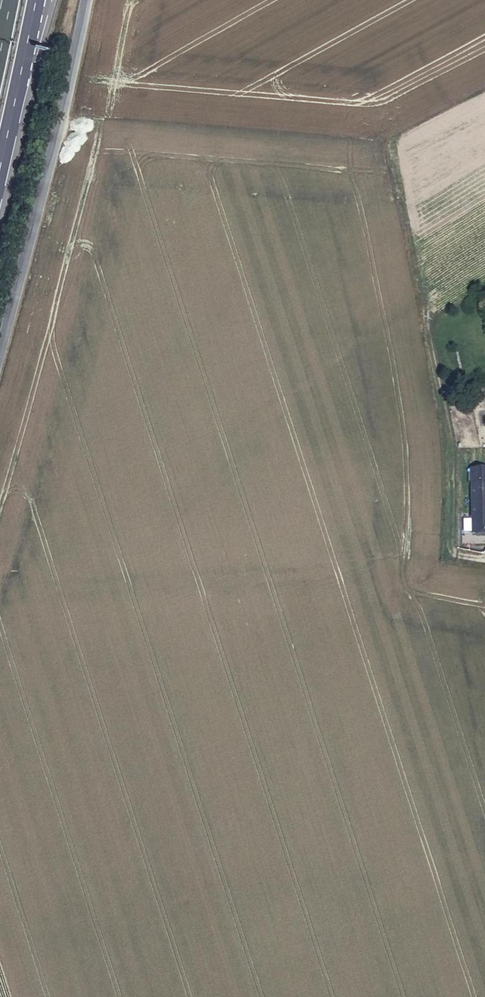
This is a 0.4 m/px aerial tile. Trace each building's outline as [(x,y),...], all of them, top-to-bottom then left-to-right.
[(484,523),(484,455),(470,456),(473,523),(484,523)]
